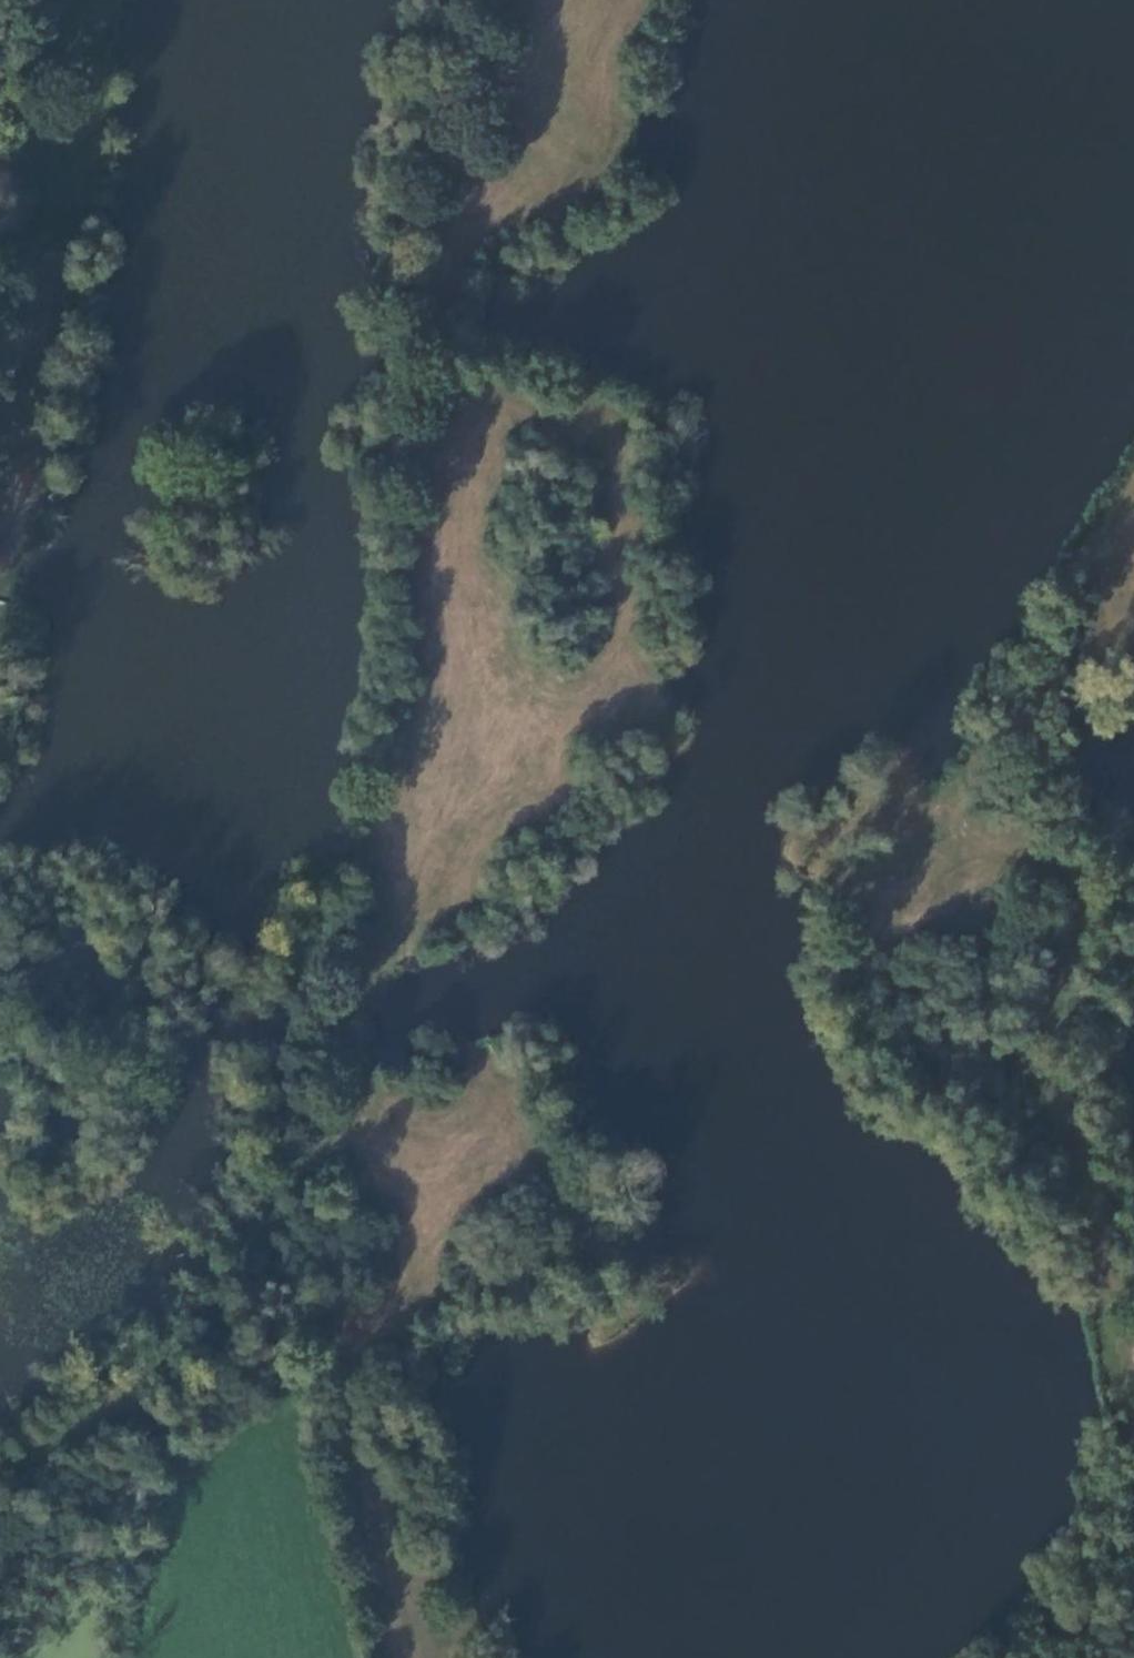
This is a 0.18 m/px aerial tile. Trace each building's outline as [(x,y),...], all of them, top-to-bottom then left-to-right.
[(506,1120),(491,1128),(497,1141),(513,1134),(506,1120)]
